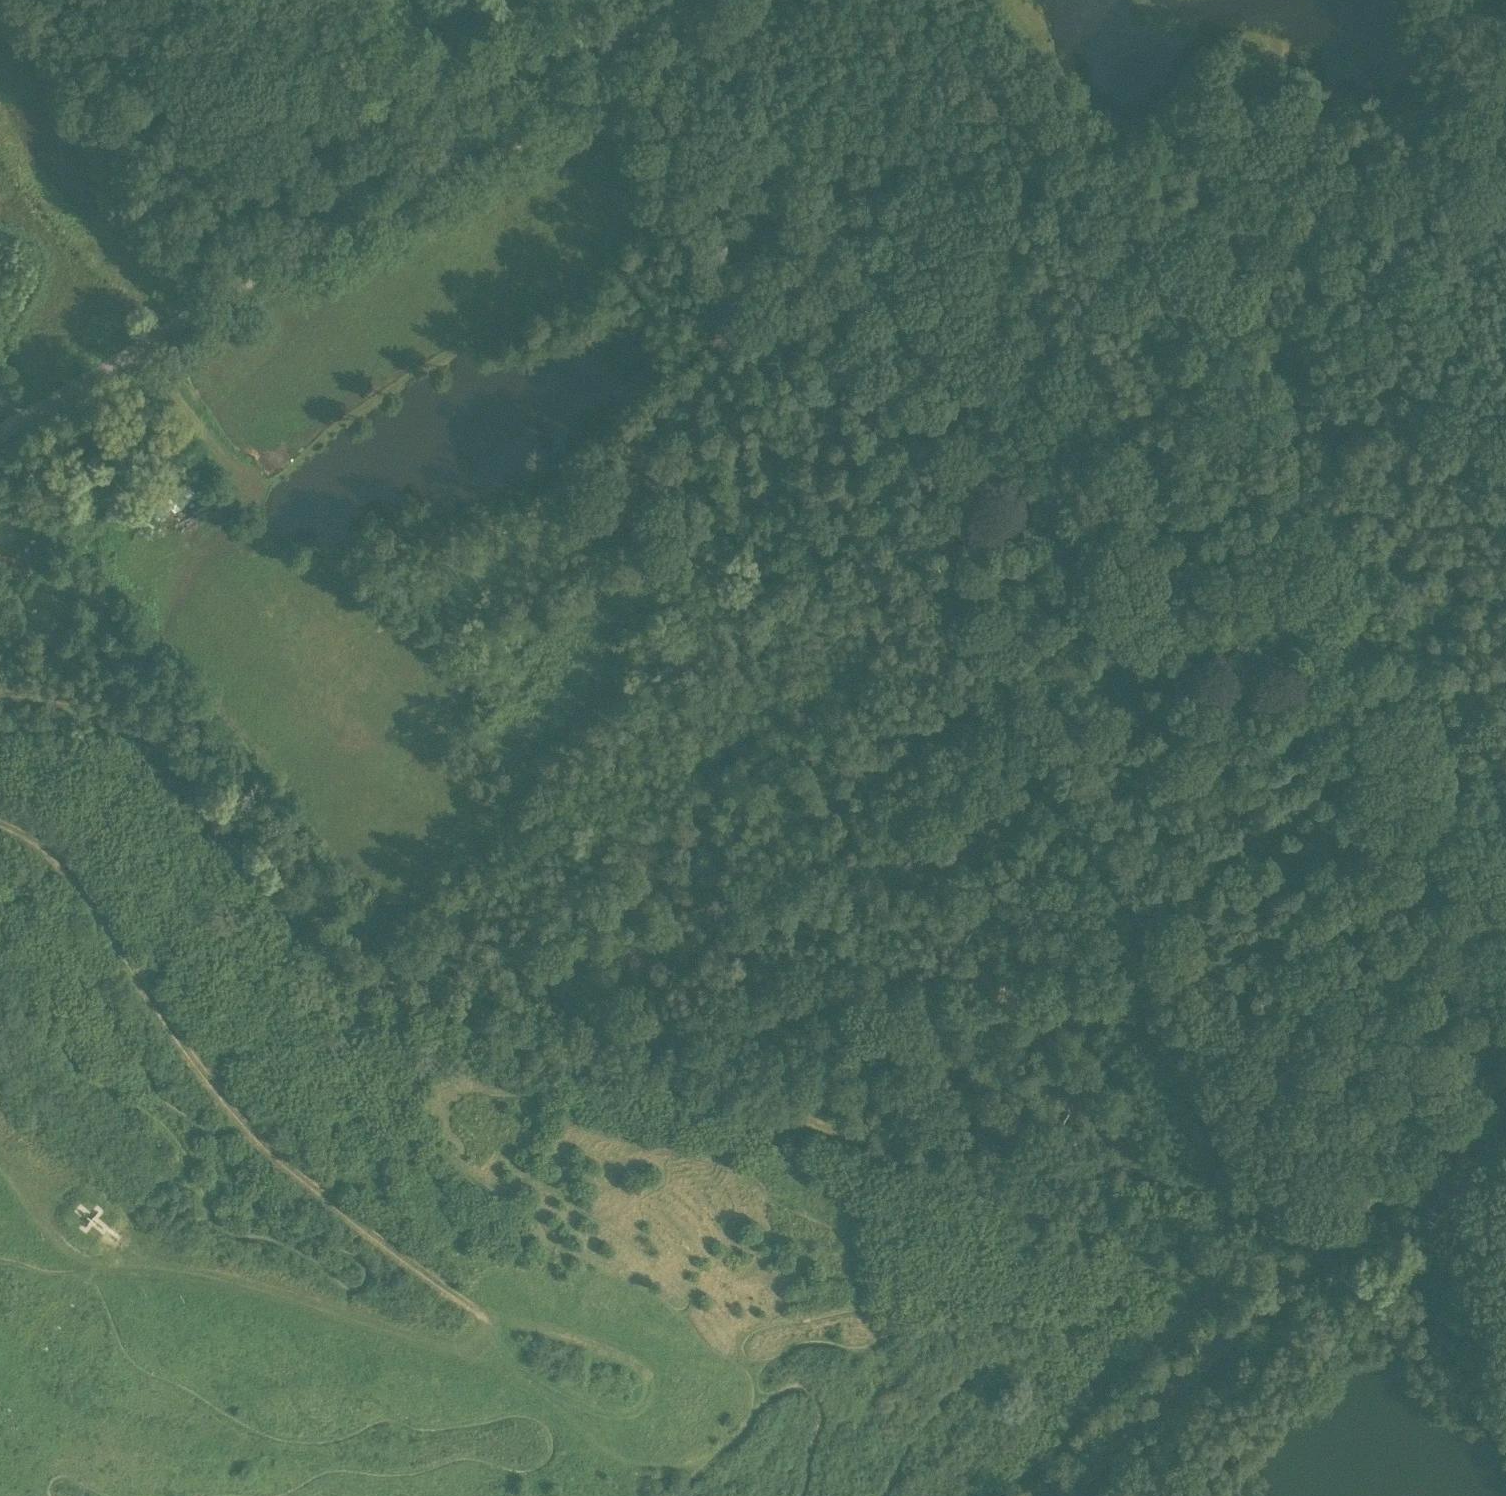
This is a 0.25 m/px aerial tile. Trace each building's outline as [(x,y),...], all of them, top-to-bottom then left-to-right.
[(1239,81),(1226,81),(1227,95),(1239,95),(1239,81)]
